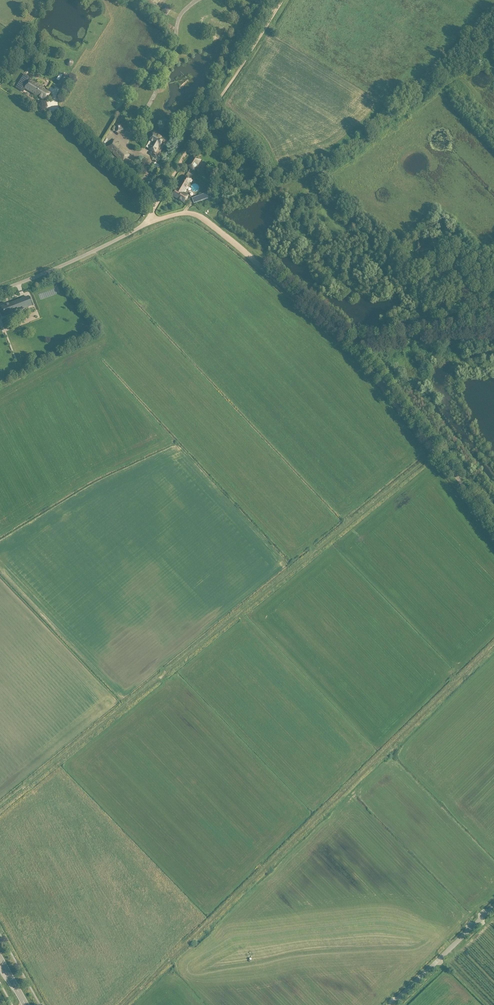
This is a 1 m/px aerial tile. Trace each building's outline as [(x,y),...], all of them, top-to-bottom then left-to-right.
[(59,81),(56,86),(61,89),(68,78),(63,75),(60,73),(57,79),(59,81)] [(24,74),(16,87),(23,91),(25,88),(25,89),(45,102),(51,94),(44,90),(45,89),(30,80),(29,82),(26,80),(28,77),(24,74)] [(116,131),(124,130),(123,122),(115,123),(116,131)] [(153,143),(149,149),(155,153),(157,149),(159,146),(160,147),(164,139),(154,134),(150,141),(153,143)] [(127,153),(114,140),(107,147),(123,163),(125,160),(123,162),(120,160),(127,153)] [(190,168),(194,170),(200,160),(193,156),(187,166),(190,167),(190,168)] [(182,194),(191,179),(186,176),(177,190),(176,189),(172,195),(184,203),(188,197),(182,194)] [(210,197),(208,192),(192,198),(194,203),(210,197)] [(28,297),(1,307),(2,309),(3,313),(5,312),(7,315),(16,312),(31,306),(28,297)]
